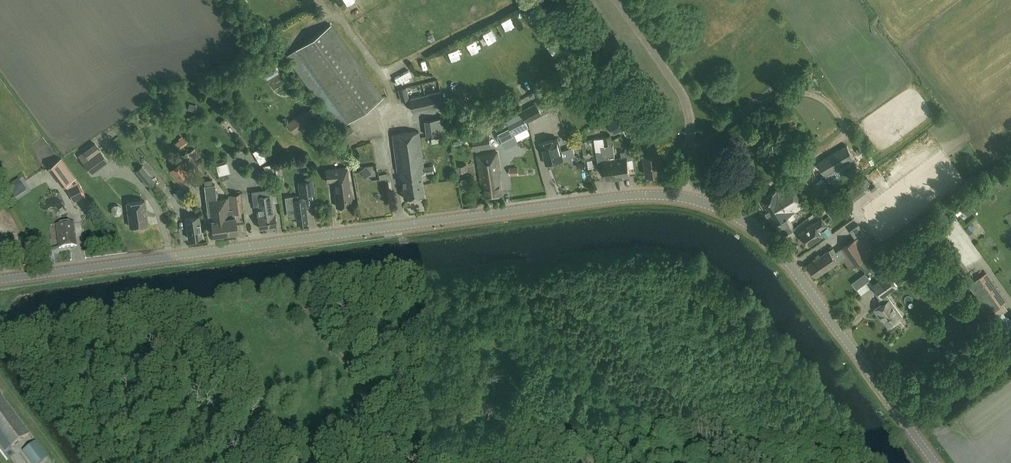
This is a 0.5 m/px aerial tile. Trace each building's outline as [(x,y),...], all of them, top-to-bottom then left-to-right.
[(333,1),(340,13),(344,10),(339,0),(334,0),(333,1)] [(536,5),(532,8),(540,22),(545,20),(536,5)] [(504,20),(507,27),(516,22),(512,15),(504,20)] [(383,98),(330,25),(286,57),(339,130),(383,98)] [(493,29),(484,33),(489,44),(498,41),(493,29)] [(548,34),(555,45),(558,42),(551,32),(548,34)] [(468,42),(473,54),(481,50),(476,39),(468,42)] [(455,62),(465,59),(460,46),(450,50),(455,62)] [(409,70),(395,78),(397,83),(412,76),(409,70)] [(401,101),(409,99),(406,87),(398,89),(401,101)] [(409,99),(412,111),(443,103),(440,91),(409,99)] [(522,112),(528,122),(548,112),(542,102),(522,112)] [(614,134),(637,123),(631,110),(608,121),(614,134)] [(288,124),(294,133),(312,120),(306,111),(288,124)] [(512,131),(527,124),(521,113),(507,121),(510,126),(512,131)] [(424,121),(426,136),(444,133),(442,118),(424,121)] [(510,126),(507,121),(506,119),(494,126),(498,132),(499,131),(510,126)] [(529,127),(516,134),(519,141),(533,135),(529,127)] [(405,133),(414,196),(424,195),(421,174),(433,172),(432,166),(424,167),(419,131),(405,133)] [(414,196),(405,133),(392,135),(397,171),(400,171),(404,198),(414,196)] [(473,137),(475,149),(491,146),(489,134),(473,137)] [(442,137),(434,138),(435,145),(442,144),(442,137)] [(540,142),(546,164),(563,159),(557,138),(540,142)] [(587,147),(586,141),(576,144),(578,149),(587,147)] [(92,173),(108,161),(95,143),(84,152),(88,158),(83,162),(92,173)] [(612,180),(618,179),(615,158),(613,144),(601,146),(602,151),(596,152),(598,164),(604,163),(607,180),(612,179),(612,180)] [(615,158),(618,179),(625,178),(625,177),(630,176),(627,159),(633,158),(631,146),(625,147),(626,150),(621,151),(622,157),(615,158)] [(657,146),(649,148),(650,154),(643,156),(646,175),(663,172),(660,153),(658,153),(657,146)] [(848,146),(818,163),(829,182),(859,164),(848,146)] [(261,147),(252,151),(260,164),(268,159),(261,147)] [(485,196),(502,194),(499,175),(501,175),(498,152),(477,155),(481,184),(483,183),(485,196)] [(184,190),(194,183),(179,164),(170,171),(184,190)] [(347,167),(326,170),(327,182),(337,181),(338,192),(335,192),(337,207),(352,205),(351,190),(350,190),(347,167)] [(145,170),(142,173),(149,180),(152,176),(145,170)] [(156,184),(151,178),(146,183),(151,188),(156,184)] [(298,181),(300,195),(314,193),(313,179),(298,181)] [(759,200),(767,212),(774,224),(778,222),(784,232),(793,226),(790,221),(796,218),(793,213),(805,206),(798,193),(790,181),(759,200)] [(85,196),(79,183),(68,189),(73,201),(85,196)] [(213,235),(225,233),(221,198),(216,199),(214,184),(205,185),(209,220),(211,220),(213,235)] [(8,185),(0,191),(0,194),(6,203),(16,197),(8,185)] [(268,227),(263,190),(253,192),(255,206),(257,206),(260,228),(268,227)] [(272,194),(265,195),(264,190),(263,190),(268,227),(277,226),(272,194)] [(190,200),(185,193),(179,197),(184,204),(190,200)] [(236,204),(236,208),(241,207),(239,194),(232,195),(233,204),(236,204)] [(287,213),(296,212),(297,222),(308,221),(304,198),(298,199),(298,195),(285,197),(287,213)] [(235,216),(234,208),(231,209),(229,197),(221,198),(225,233),(237,232),(235,216)] [(824,207),(830,215),(843,205),(837,197),(824,207)] [(971,199),(957,211),(962,217),(976,206),(971,199)] [(145,200),(127,202),(130,226),(148,224),(145,200)] [(188,238),(202,236),(199,215),(185,217),(188,238)] [(818,230),(827,225),(822,218),(815,223),(814,223),(800,233),(809,245),(822,235),(818,230)] [(77,246),(73,222),(56,225),(59,249),(77,246)] [(859,225),(851,231),(856,239),(843,247),(855,265),(876,251),(859,225)] [(816,277),(840,260),(835,252),(836,252),(833,247),(808,264),(816,277)] [(881,297),(897,285),(889,274),(873,286),(881,297)] [(996,291),(984,274),(969,284),(981,301),(983,300),(992,312),(1004,303),(996,292),(996,291)] [(871,303),(878,296),(873,290),(865,298),(871,303)] [(888,327),(902,316),(890,299),(874,310),(879,317),(881,316),(888,327)] [(1001,332),(1010,334),(1010,333),(1010,317),(1006,316),(999,322),(1001,332)] [(0,396),(0,432),(11,447),(30,434),(1,395),(0,396)] [(47,458),(35,441),(22,451),(31,462),(40,462),(47,458)]
